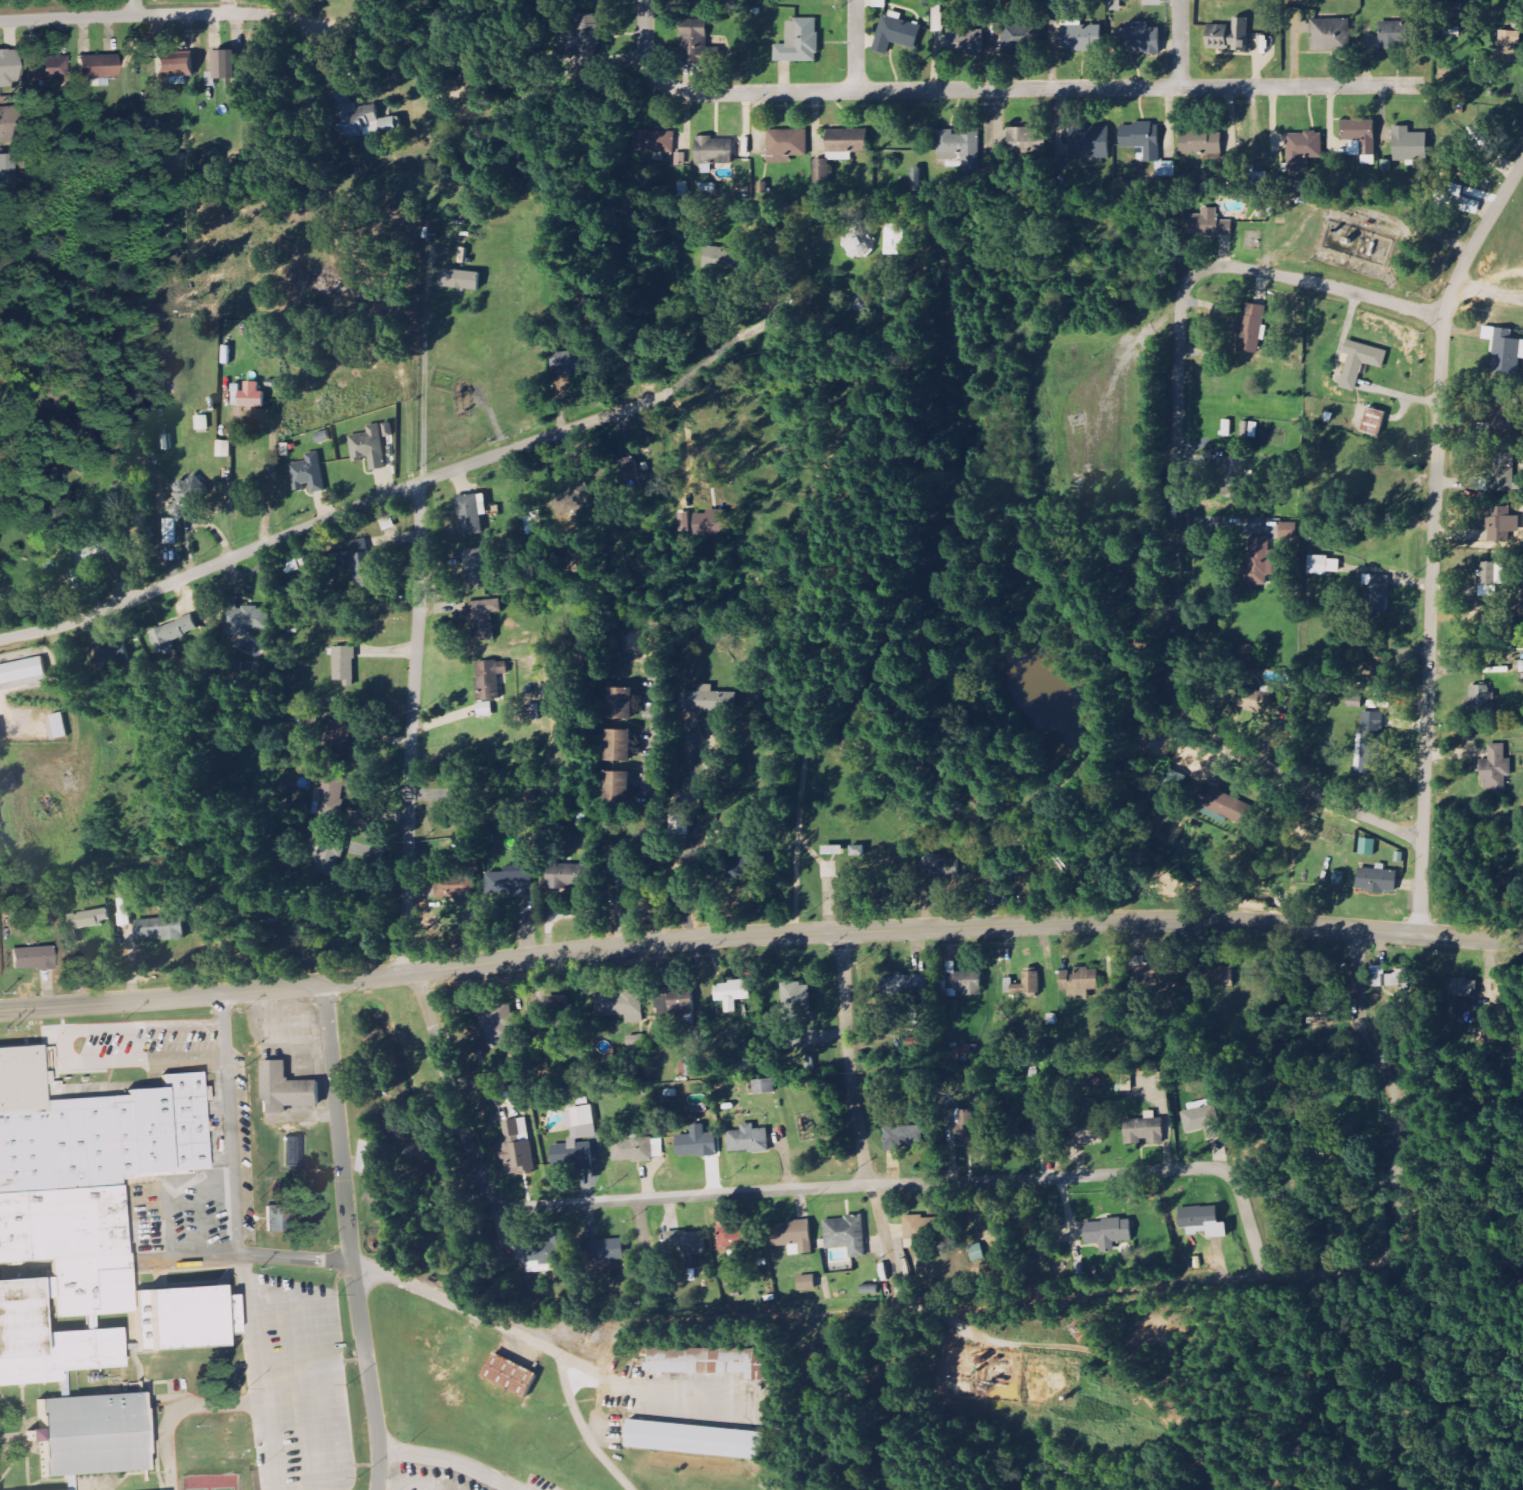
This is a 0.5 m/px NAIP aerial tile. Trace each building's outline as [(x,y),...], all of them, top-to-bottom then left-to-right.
[(577,74),(594,74),(594,58),(600,58),(600,15),(577,15),(577,26),(566,26),(566,50),(576,49),(577,74)] [(887,55),(891,43),(916,50),(923,27),(884,16),(873,51),(887,55)] [(1249,19),(1234,19),(1233,27),(1207,26),(1207,49),(1232,50),(1232,52),(1248,53),(1249,19)] [(1312,52),(1351,51),(1350,19),(1311,20),(1312,52)] [(682,28),(708,29),(708,21),(682,20),(682,28)] [(819,20),(787,20),(787,45),(775,45),(775,62),(818,63),(819,20)] [(1081,21),(1062,21),(1062,52),(1104,51),(1104,26),(1081,26),(1081,21)] [(1160,29),(1149,29),(1149,23),(1127,23),(1127,29),(1116,30),(1117,55),(1160,54),(1160,29)] [(1380,23),(1381,51),(1403,50),(1402,23),(1380,23)] [(1002,28),(1003,55),(1024,55),(1023,27),(1002,28)] [(708,29),(681,30),(682,66),(709,65),(708,29)] [(1499,62),(1516,63),(1517,32),(1500,31),(1499,62)] [(2,88),(2,87),(17,86),(16,50),(0,51),(0,88),(2,88)] [(207,87),(216,87),(216,80),(239,80),(238,51),(214,52),(215,72),(207,73),(207,87)] [(31,80),(68,81),(68,58),(32,56),(31,80)] [(117,79),(116,56),(78,57),(79,80),(117,79)] [(153,61),(153,78),(167,77),(167,85),(186,85),(186,77),(193,77),(192,60),(153,61)] [(332,92),(339,137),(349,136),(350,140),(403,132),(400,117),(379,120),(377,106),(357,109),(356,103),(352,103),(350,90),(332,92)] [(8,109),(0,109),(0,142),(9,142),(8,109)] [(1375,121),(1343,121),(1343,141),(1349,141),(1349,156),(1362,156),(1362,166),(1376,165),(1375,121)] [(1410,127),(1393,127),(1394,162),(1415,161),(1414,155),(1428,155),(1427,133),(1410,134),(1410,127)] [(1109,128),(1071,128),(1071,159),(1110,158),(1109,128)] [(1024,145),(1023,129),(1014,129),(1014,146),(1024,145)] [(768,131),(769,157),(809,156),(808,130),(768,131)] [(852,161),(852,154),(867,154),(867,130),(827,131),(827,161),(852,161)] [(939,156),(967,155),(968,173),(980,172),(978,135),(954,136),(954,130),(938,131),(939,156)] [(674,132),(634,131),(633,153),(673,155),(674,132)] [(1181,156),(1222,155),(1222,131),(1180,133),(1181,156)] [(1288,173),(1308,173),(1308,157),(1324,156),(1323,133),(1287,134),(1288,173)] [(733,139),(696,139),(696,165),(732,165),(733,139)] [(18,194),(17,155),(0,156),(0,194),(18,194)] [(1478,216),(1481,202),(1462,198),(1464,187),(1441,181),(1434,210),(1448,213),(1449,209),(1478,216)] [(1217,209),(1203,209),(1203,216),(1185,215),(1184,236),(1232,237),(1233,221),(1217,221),(1217,209)] [(885,256),(904,256),(905,226),(886,226),(885,256)] [(874,239),(847,237),(846,256),(872,258),(874,239)] [(740,274),(740,251),(713,249),(712,273),(740,274)] [(480,291),(481,273),(440,271),(439,288),(480,291)] [(1239,352),(1259,355),(1265,307),(1244,304),(1239,352)] [(1520,374),(1520,360),(1522,360),(1522,341),(1514,340),(1514,330),(1484,328),(1484,341),(1494,341),(1492,372),(1520,374)] [(1388,352),(1348,341),(1344,355),(1349,357),(1341,389),(1357,393),(1364,364),(1383,370),(1388,352)] [(557,377),(589,371),(585,351),(560,355),(562,363),(555,364),(557,377)] [(264,408),(264,392),(258,392),(258,382),(245,382),(245,392),(239,392),(239,407),(264,408)] [(1387,413),(1368,408),(1361,432),(1380,437),(1387,413)] [(196,431),(209,430),(208,416),(195,416),(196,431)] [(1231,437),(1232,421),(1224,420),(1223,437),(1231,437)] [(1243,437),(1256,439),(1259,424),(1245,422),(1243,437)] [(350,436),(352,461),(369,459),(370,471),(386,469),(382,424),(367,426),(368,434),(350,436)] [(217,458),(231,458),(231,442),(217,441),(217,458)] [(290,465),(294,492),(308,490),(309,494),(325,492),(320,452),(306,454),(307,463),(290,465)] [(1475,490),(1513,491),(1514,454),(1492,453),(1491,478),(1475,478),(1475,490)] [(625,488),(643,486),(639,457),(622,459),(625,488)] [(1223,497),(1244,498),(1246,459),(1225,458),(1223,497)] [(180,500),(169,510),(176,519),(208,489),(195,474),(186,482),(183,479),(171,490),(180,500)] [(483,534),(482,516),(487,515),(486,495),(458,496),(460,535),(483,534)] [(1511,507),(1489,507),(1489,542),(1511,542),(1511,507)] [(695,515),(695,537),(727,536),(727,510),(707,511),(707,515),(695,515)] [(164,519),(164,545),(177,545),(177,519),(164,519)] [(1279,538),(1296,538),(1297,524),(1280,523),(1279,538)] [(126,557),(123,536),(74,545),(78,566),(126,557)] [(1269,538),(1247,538),(1246,586),(1267,586),(1268,576),(1275,576),(1275,552),(1269,552),(1269,538)] [(356,580),(374,577),(367,539),(349,542),(356,580)] [(464,551),(468,584),(489,581),(484,548),(464,551)] [(1340,575),(1340,560),(1329,560),(1329,557),(1309,556),(1308,574),(1340,575)] [(1504,585),(1504,564),(1481,563),(1480,597),(1497,597),(1497,585),(1504,585)] [(1369,586),(1370,614),(1390,614),(1388,576),(1363,577),(1363,586),(1369,586)] [(269,630),(269,608),(238,608),(238,597),(224,598),(225,637),(240,637),(240,638),(249,638),(249,631),(269,630)] [(472,642),(495,641),(494,615),(502,615),(501,600),(470,602),(472,642)] [(149,630),(157,655),(174,650),(171,640),(199,632),(194,616),(149,630)] [(97,675),(127,667),(120,643),(91,650),(97,675)] [(1237,661),(1251,662),(1251,646),(1237,646),(1237,661)] [(343,687),(356,687),(354,647),(333,648),(334,681),(343,681),(343,687)] [(46,675),(41,656),(0,665),(0,685),(46,675)] [(476,663),(481,719),(493,718),(492,700),(501,699),(499,675),(508,675),(507,661),(476,663)] [(713,693),(713,685),(699,685),(699,692),(681,692),(680,710),(734,711),(735,694),(713,693)] [(1470,687),(1471,709),(1493,709),(1492,686),(1470,687)] [(1274,689),(1262,687),(1261,692),(1253,691),(1252,701),(1273,703),(1274,689)] [(633,720),(634,689),(609,689),(608,720),(633,720)] [(527,706),(528,722),(541,721),(540,705),(527,706)] [(68,737),(62,712),(50,715),(55,739),(68,737)] [(1356,773),(1375,774),(1376,756),(1384,756),(1385,713),(1363,712),(1363,733),(1357,733),(1356,773)] [(324,770),(345,772),(349,723),(328,721),(324,770)] [(633,731),(608,730),(607,761),(633,762),(633,731)] [(1483,792),(1507,791),(1506,777),(1512,776),(1511,760),(1506,760),(1506,744),(1489,745),(1489,760),(1481,760),(1483,792)] [(632,772),(606,773),(607,802),(633,801),(632,772)] [(1243,824),(1251,804),(1205,787),(1198,806),(1243,824)] [(506,827),(507,807),(497,806),(497,826),(506,827)] [(691,815),(676,814),(675,834),(690,835),(691,815)] [(1377,841),(1361,839),(1359,854),(1375,856),(1377,841)] [(823,854),(843,856),(844,847),(823,846),(823,854)] [(461,862),(474,863),(474,848),(461,848),(461,862)] [(751,879),(751,865),(742,865),(742,856),(728,856),(728,880),(751,879)] [(942,856),(929,856),(929,866),(942,866),(942,856)] [(622,883),(622,888),(632,887),(631,860),(613,860),(614,883),(622,883)] [(548,887),(587,885),(586,864),(548,865),(548,887)] [(505,873),(487,873),(487,895),(531,895),(531,866),(505,866),(505,873)] [(1397,894),(1398,871),(1359,869),(1358,892),(1397,894)] [(472,898),(472,878),(438,879),(438,898),(472,898)] [(102,920),(109,920),(109,910),(68,912),(69,928),(102,926),(102,920)] [(134,920),(135,939),(166,938),(166,950),(184,949),(182,917),(134,920)] [(65,931),(68,950),(79,949),(75,929),(65,931)] [(12,947),(13,969),(53,968),(52,946),(12,947)] [(1232,965),(1207,966),(1207,985),(1233,984),(1232,965)] [(1384,966),(1370,966),(1371,988),(1411,987),(1411,970),(1394,970),(1395,974),(1385,974),(1384,966)] [(1061,991),(1081,991),(1081,999),(1088,999),(1088,989),(1099,988),(1099,968),(1076,968),(1076,971),(1061,971),(1061,991)] [(965,990),(965,996),(981,995),(980,972),(955,972),(955,990),(965,990)] [(929,993),(928,974),(894,975),(894,977),(882,978),(883,995),(929,993)] [(1453,979),(1451,997),(1475,999),(1476,981),(1453,979)] [(752,999),(751,980),(715,982),(716,1001),(726,1001),(726,1012),(738,1012),(737,999),(752,999)] [(811,983),(782,984),(783,1006),(789,1006),(790,1018),(812,1018),(811,983)] [(642,989),(619,990),(619,994),(596,995),(597,1016),(626,1015),(626,1023),(643,1022),(642,989)] [(567,995),(555,995),(556,1028),(568,1028),(567,995)] [(481,1030),(486,1030),(487,1039),(507,1038),(506,1024),(511,1024),(510,1005),(479,1007),(481,1030)] [(803,1047),(803,1030),(790,1030),(790,1047),(803,1047)] [(56,1381),(0,1385),(0,1048),(39,1046),(43,1100),(124,1095),(123,1091),(162,1088),(161,1075),(198,1073),(205,1169),(115,1175),(121,1254),(123,1254),(127,1313),(51,1318),(52,1333),(116,1329),(118,1367),(56,1371),(56,1381)] [(681,1074),(698,1074),(698,1059),(681,1059),(681,1074)] [(261,1061),(288,1061),(288,1082),(318,1081),(318,1104),(286,1105),(286,1112),(261,1112),(261,1061)] [(1115,1091),(1132,1091),(1131,1075),(1114,1075),(1115,1091)] [(755,1093),(775,1093),(774,1078),(754,1079),(755,1093)] [(958,1109),(954,1086),(937,1089),(940,1112),(958,1109)] [(1100,1143),(1098,1099),(1080,1099),(1081,1122),(1074,1123),(1075,1144),(1100,1143)] [(1214,1105),(1222,1136),(1207,1139),(1204,1128),(1187,1132),(1182,1113),(1214,1105)] [(563,1109),(564,1127),(593,1124),(592,1106),(563,1109)] [(957,1146),(975,1146),(974,1110),(955,1111),(957,1146)] [(502,1121),(505,1141),(501,1141),(506,1175),(534,1171),(526,1118),(502,1121)] [(1163,1118),(1124,1119),(1125,1143),(1148,1142),(1148,1144),(1164,1144),(1163,1118)] [(1008,1147),(1051,1145),(1049,1121),(1023,1123),(1023,1126),(1007,1127),(1008,1147)] [(741,1130),(728,1131),(729,1153),(769,1151),(768,1128),(754,1129),(754,1123),(741,1124),(741,1130)] [(691,1124),(692,1135),(676,1135),(677,1157),(716,1156),(716,1133),(704,1133),(704,1124),(691,1124)] [(591,1165),(590,1126),(570,1127),(571,1143),(551,1144),(552,1166),(591,1165)] [(923,1126),(884,1127),(885,1149),(923,1148),(923,1126)] [(285,1167),(301,1167),(300,1137),(285,1137),(285,1167)] [(613,1162),(654,1160),(654,1156),(662,1156),(661,1138),(613,1140),(613,1162)] [(264,1231),(264,1203),(286,1203),(285,1231),(264,1231)] [(1179,1208),(1180,1228),(1187,1227),(1187,1234),(1207,1233),(1207,1238),(1226,1237),(1226,1222),(1218,1223),(1217,1206),(1179,1208)] [(825,1248),(850,1247),(851,1257),(865,1257),(864,1217),(824,1218),(825,1248)] [(1113,1242),(1132,1241),(1131,1218),(1085,1220),(1086,1244),(1103,1243),(1103,1251),(1114,1250),(1113,1242)] [(904,1219),(905,1248),(928,1248),(927,1219),(904,1219)] [(773,1246),(789,1246),(790,1254),(812,1253),(810,1221),(771,1223),(773,1246)] [(719,1251),(757,1248),(755,1224),(718,1227),(719,1251)] [(664,1232),(665,1254),(677,1254),(678,1264),(692,1263),(692,1253),(706,1253),(705,1230),(664,1232)] [(623,1239),(585,1240),(585,1261),(624,1260),(623,1239)] [(527,1273),(559,1271),(557,1241),(526,1243),(527,1273)] [(815,1289),(814,1274),(798,1276),(799,1290),(815,1289)] [(131,1291),(215,1286),(216,1297),(232,1296),(235,1335),(218,1336),(218,1347),(135,1352),(131,1291)] [(647,1372),(648,1349),(766,1352),(766,1381),(745,1380),(745,1374),(647,1372)] [(494,1352),(482,1376),(525,1398),(538,1374),(494,1352)] [(36,1399),(137,1391),(142,1470),(42,1477),(36,1399)] [(628,1418),(764,1433),(761,1461),(625,1446),(628,1418)]
